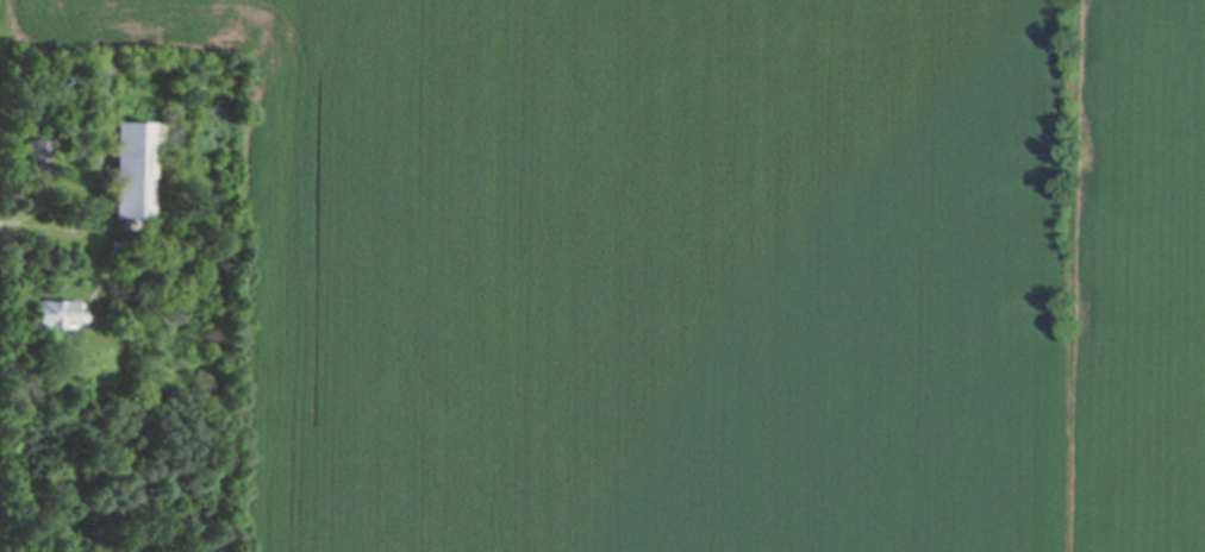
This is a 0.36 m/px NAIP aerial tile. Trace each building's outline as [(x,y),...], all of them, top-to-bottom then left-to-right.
[(111,224),(112,128),(148,130),(148,126),(164,126),(164,163),(150,162),(150,207),(158,207),(157,220),(149,220),(149,225),(111,224)] [(27,196),(27,144),(49,144),(49,196),(27,196)] [(120,225),(121,225),(123,225),(124,225),(124,226),(125,226),(125,227),(126,227),(126,228),(126,230),(126,231),(126,232),(126,233),(125,233),(125,234),(124,234),(124,236),(123,236),(121,236),(121,237),(120,237),(120,236),(119,236),(118,236),(117,234),(117,233),(115,233),(115,232),(115,231),(115,230),(115,228),(115,227),(117,227),(117,226),(118,226),(118,225),(119,225),(120,225)] [(112,259),(111,243),(125,243),(125,259),(112,259)] [(33,307),(79,307),(79,314),(85,314),(85,326),(74,326),(74,331),(73,331),(73,333),(61,333),(61,335),(43,335),(43,334),(38,334),(38,332),(27,332),(27,312),(33,312),(33,307)]
